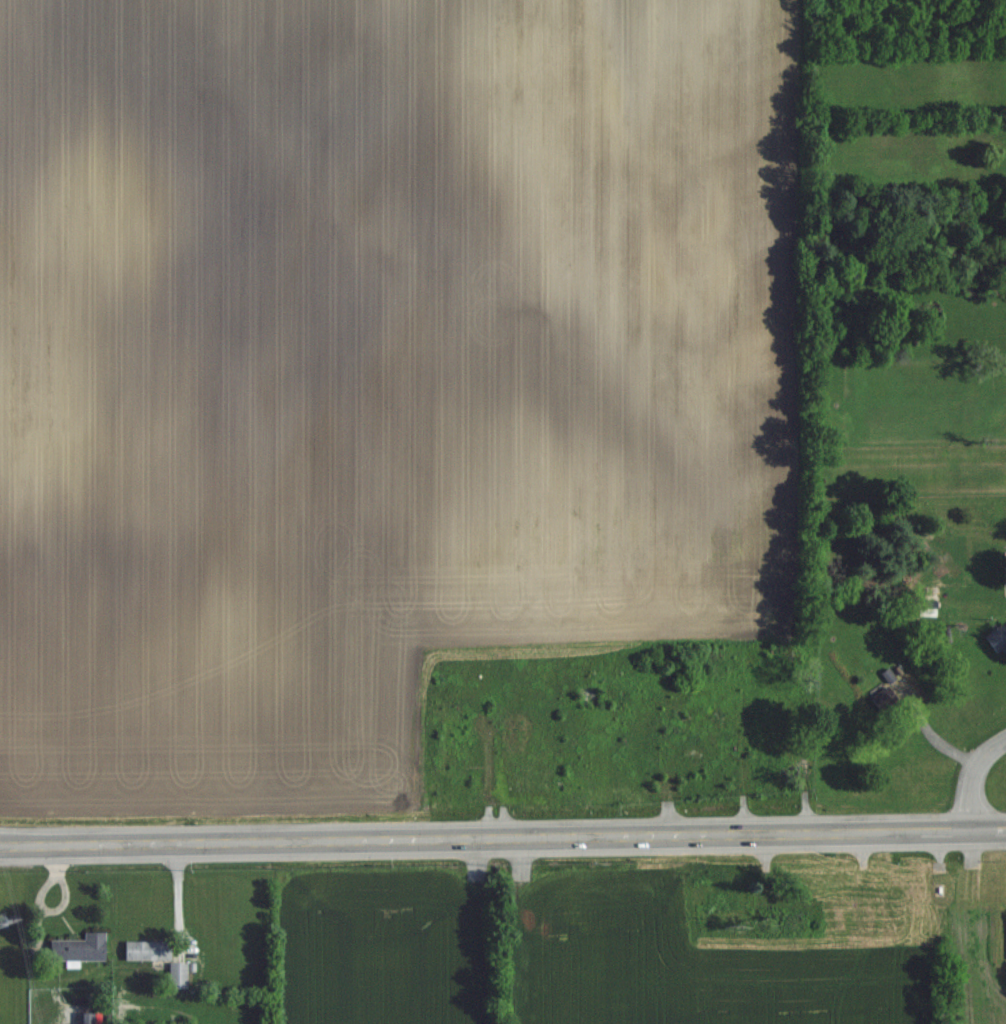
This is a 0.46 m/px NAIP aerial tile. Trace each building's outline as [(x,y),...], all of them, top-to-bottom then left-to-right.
[(938,609),(938,593),(925,593),(925,609),(938,609)] [(996,654),(1005,647),(1005,630),(1002,625),(984,637),(996,654)] [(880,714),(897,705),(888,686),(870,695),(880,714)] [(104,932),(84,932),(84,939),(49,939),(49,960),(104,960),(104,932)] [(170,941),(124,941),(124,960),(170,960),(170,941)] [(99,1021),(96,1021),(96,1013),(79,1013),(79,1023),(99,1023),(99,1021)]
